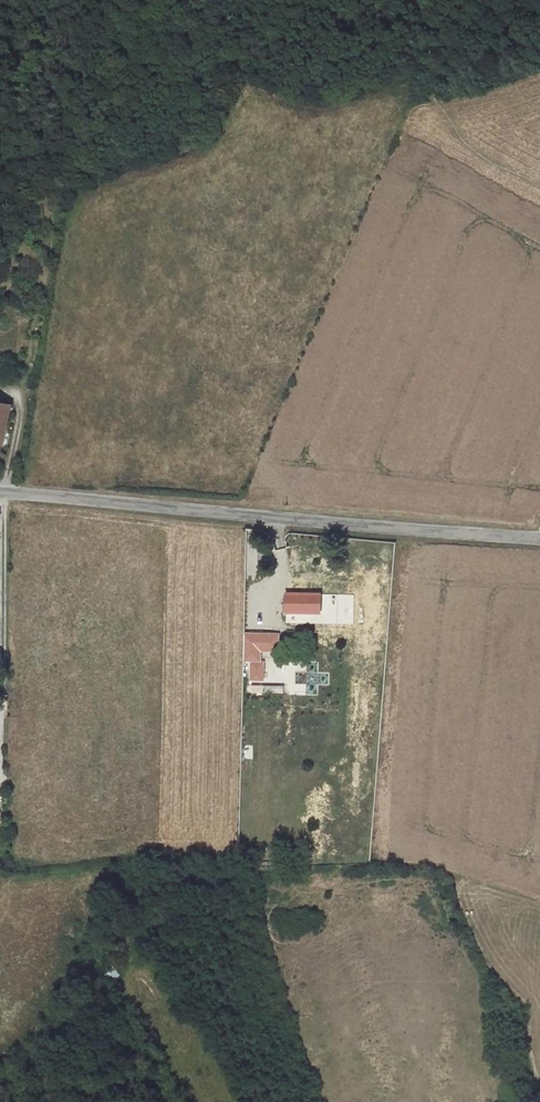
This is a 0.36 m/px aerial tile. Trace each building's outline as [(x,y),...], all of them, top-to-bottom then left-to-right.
[(0,409),(0,450),(6,452),(8,441),(2,440),(8,410),(0,409)] [(275,552),(291,551),(290,540),(275,541),(275,552)] [(319,586),(285,591),(288,608),(322,602),(319,586)] [(258,637),(242,636),(241,652),(258,652),(258,637)]
